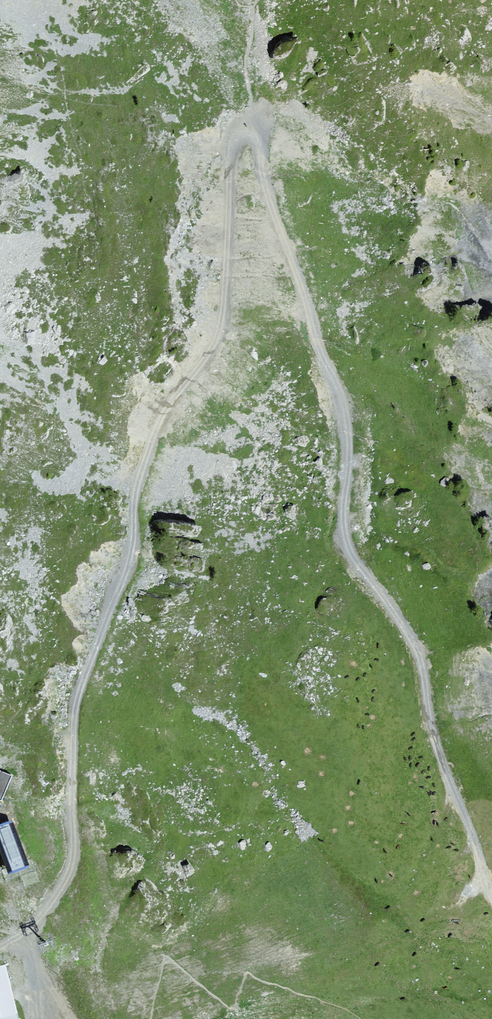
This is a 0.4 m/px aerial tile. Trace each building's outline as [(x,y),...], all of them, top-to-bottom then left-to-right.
[(3,767),(0,775),(0,795),(14,801),(25,777),(3,767)] [(27,880),(18,829),(0,832),(0,843),(7,883),(27,880)] [(6,962),(0,964),(0,1018),(21,1018),(6,962)]
